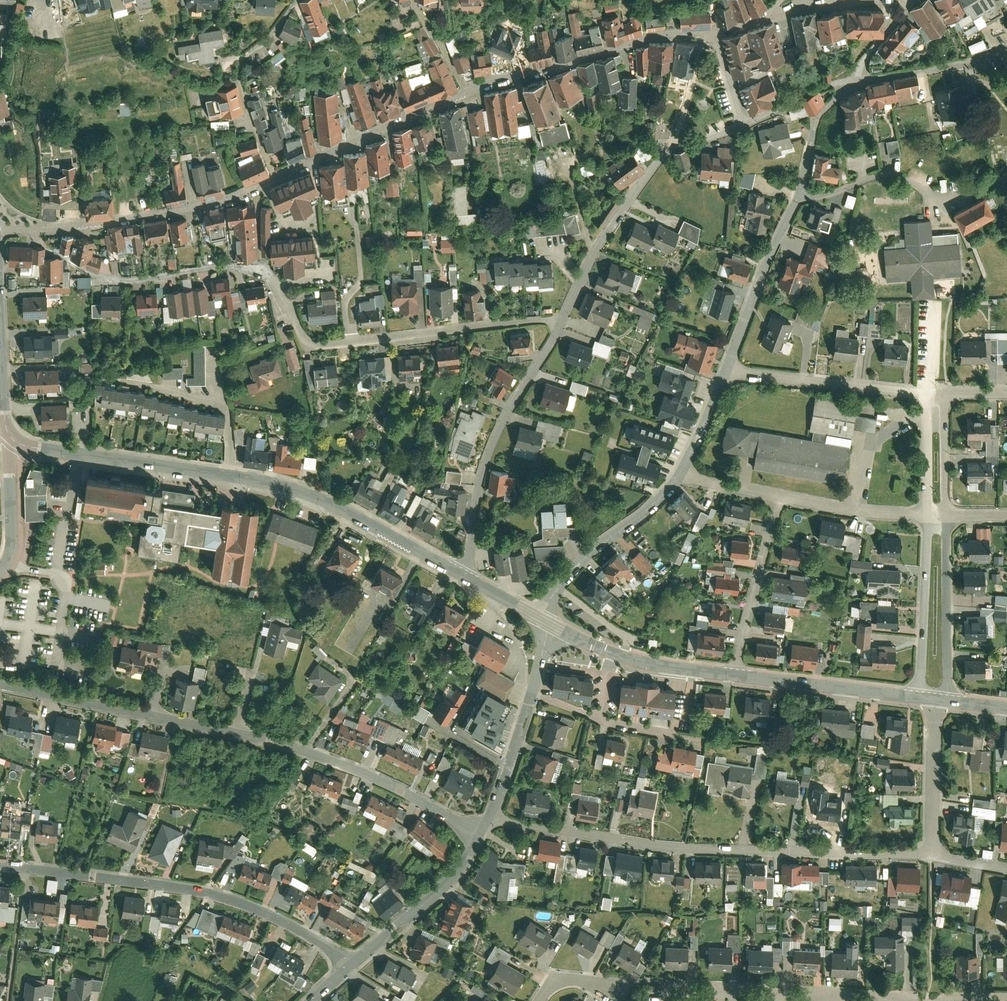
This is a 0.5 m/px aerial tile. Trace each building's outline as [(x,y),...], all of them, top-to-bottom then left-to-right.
[(26,0),(17,0),(14,11),(22,13),(26,0)] [(317,0),(299,0),(309,29),(325,24),(317,0)] [(750,13),(744,0),(727,0),(728,2),(730,7),(734,19),(750,13)] [(750,13),(764,4),(762,0),(744,0),(750,13)] [(907,8),(925,37),(927,35),(943,26),(944,25),(928,0),(919,0),(907,8)] [(960,0),(934,0),(944,17),(953,12),(964,7),(960,0)] [(964,7),(966,5),(969,10),(987,0),(960,0),(964,7)] [(715,24),(732,20),(730,7),(728,2),(712,5),(715,24)] [(599,15),(605,41),(622,37),(640,32),(638,19),(636,13),(633,4),(629,5),(625,6),(629,20),(621,22),(620,17),(618,18),(616,11),(599,15)] [(882,4),(843,5),(844,23),(844,31),(882,30),(882,4)] [(845,42),(840,23),(844,23),(843,5),(815,11),(813,12),(818,35),(822,48),(845,42)] [(972,17),(969,10),(966,5),(964,7),(953,12),(960,24),(971,18),(972,17)] [(566,14),(570,32),(579,30),(577,21),(575,7),(565,9),(566,14)] [(677,26),(708,24),(707,7),(676,9),(677,26)] [(814,40),(813,37),(818,35),(813,12),(815,11),(814,7),(790,13),(798,44),(814,40)] [(644,30),(663,27),(661,13),(642,16),(644,30)] [(904,13),(875,44),(889,57),(916,29),(911,24),(913,22),(904,13)] [(275,36),(292,43),(300,23),(284,16),(275,36)] [(976,26),(971,18),(960,24),(965,33),(976,26)] [(773,19),(719,36),(731,76),(733,75),(753,69),(753,66),(767,62),(784,57),(773,19)] [(574,53),(601,46),(595,21),(586,23),(587,30),(570,35),(574,53)] [(223,35),(221,22),(199,25),(201,34),(178,37),(180,50),(188,49),(188,51),(199,49),(200,55),(216,52),(213,37),(223,35)] [(553,58),(574,53),(570,35),(569,30),(556,33),(554,22),(546,24),(553,58)] [(496,24),(487,46),(509,55),(516,41),(501,35),(504,27),(496,24)] [(545,25),(535,27),(537,43),(525,45),(528,57),(530,56),(531,63),(549,59),(547,52),(549,52),(545,25)] [(437,46),(428,32),(418,38),(428,52),(437,46)] [(670,58),(670,40),(646,41),(646,43),(646,67),(668,67),(668,58),(670,58)] [(690,74),(695,42),(682,40),(674,40),(672,58),(670,71),(690,74)] [(646,43),(634,46),(635,71),(646,71),(646,67),(646,43)] [(451,52),(457,66),(468,62),(462,48),(451,52)] [(294,49),(284,52),(287,63),(297,60),(294,49)] [(469,57),(472,73),(491,71),(488,49),(473,51),(474,56),(469,57)] [(621,62),(617,51),(612,53),(612,54),(615,64),(621,62)] [(512,57),(514,66),(528,62),(526,53),(512,57)] [(403,110),(456,88),(442,55),(439,57),(438,54),(427,58),(428,61),(424,63),(431,79),(410,88),(404,74),(393,79),(398,93),(396,94),(403,110)] [(615,64),(612,54),(592,60),(597,79),(600,88),(620,82),(615,64)] [(404,63),(407,72),(424,67),(421,58),(404,63)] [(597,79),(592,60),(591,58),(574,62),(575,65),(579,80),(580,83),(597,79)] [(733,75),(738,86),(767,72),(768,74),(771,73),(767,62),(753,66),(753,69),(733,75)] [(570,66),(576,81),(579,80),(575,65),(570,66)] [(570,66),(546,75),(558,103),(582,94),(576,81),(570,66)] [(828,67),(820,67),(820,76),(829,76),(828,67)] [(738,86),(736,87),(748,113),(771,102),(767,95),(776,91),(768,74),(767,72),(738,86)] [(634,73),(621,73),(620,86),(616,86),(616,102),(633,102),(634,73)] [(916,74),(892,78),(896,100),(920,95),(916,74)] [(329,77),(329,81),(330,88),(336,88),(339,87),(335,78),(334,75),(329,77)] [(379,75),(368,79),(373,97),(370,98),(374,112),(377,111),(379,118),(399,112),(396,103),(398,102),(392,84),(389,85),(389,83),(382,85),(379,75)] [(557,118),(554,110),(557,109),(544,75),(519,83),(532,117),(536,116),(538,123),(535,124),(540,140),(540,139),(542,145),(560,139),(559,134),(567,132),(562,116),(557,118)] [(341,76),(335,78),(339,87),(344,85),(343,82),(341,76)] [(351,118),(354,126),(375,119),(359,78),(359,76),(343,82),(344,85),(355,116),(351,118)] [(884,102),(896,100),(892,78),(865,83),(865,87),(871,114),(885,111),(884,102)] [(311,83),(312,90),(309,91),(315,140),(343,137),(342,128),(338,128),(334,92),(331,92),(330,88),(329,81),(311,83)] [(959,83),(936,88),(942,123),(955,120),(954,114),(964,112),(959,83)] [(290,84),(274,88),(275,95),(285,93),(285,96),(292,94),(290,84)] [(496,87),(481,91),(483,105),(487,130),(487,131),(488,131),(489,135),(516,131),(515,127),(516,127),(513,108),(522,107),(520,98),(517,98),(514,84),(496,87)] [(240,106),(236,86),(233,87),(233,85),(216,88),(216,90),(203,93),(205,103),(208,116),(233,111),(232,107),(240,106)] [(303,85),(291,87),(293,97),(302,95),(302,93),(304,93),(303,85)] [(865,87),(854,89),(837,101),(843,111),(841,115),(843,125),(858,122),(857,116),(871,114),(865,87)] [(595,90),(583,92),(587,110),(599,108),(595,90)] [(258,94),(244,99),(256,129),(257,129),(270,124),(258,94)] [(789,117),(806,113),(807,114),(824,105),(819,95),(810,99),(807,95),(799,99),(801,104),(787,108),(789,117)] [(129,111),(128,98),(118,98),(119,111),(129,111)] [(444,145),(445,145),(446,161),(461,161),(461,141),(467,139),(465,133),(469,133),(465,108),(464,103),(458,104),(435,111),(444,145)] [(487,130),(483,105),(465,108),(469,133),(487,130)] [(283,131),(281,123),(286,122),(284,114),(278,115),(276,107),(267,109),(271,124),(270,124),(257,129),(263,148),(281,143),(278,132),(283,131)] [(305,115),(295,117),(303,153),(315,150),(309,126),(307,127),(305,115)] [(227,126),(227,118),(209,119),(209,127),(227,126)] [(427,124),(426,119),(407,126),(414,144),(415,147),(433,140),(430,133),(434,132),(431,123),(427,124)] [(785,121),(755,127),(762,157),(779,153),(779,150),(791,148),(785,121)] [(414,144),(407,126),(389,130),(394,162),(409,159),(406,146),(414,144)] [(298,133),(283,137),(286,150),(283,151),(288,161),(303,153),(300,144),(298,133)] [(254,136),(236,140),(239,153),(257,149),(254,136)] [(887,140),(889,155),(900,154),(898,139),(887,140)] [(387,169),(384,140),(362,142),(363,149),(365,171),(387,169)] [(634,146),(638,158),(651,154),(647,141),(634,146)] [(570,142),(543,149),(546,160),(573,153),(570,142)] [(697,175),(727,178),(730,145),(715,144),(715,150),(700,148),(697,175)] [(603,165),(619,188),(644,171),(628,148),(603,165)] [(232,157),(243,184),(267,174),(257,149),(250,152),(251,155),(245,157),(243,152),(232,157)] [(365,171),(363,149),(340,152),(341,160),(344,184),(356,182),(356,189),(367,188),(365,171)] [(690,167),(685,149),(671,152),(676,170),(690,167)] [(814,154),(810,176),(835,181),(838,165),(826,163),(827,156),(814,154)] [(180,184),(177,159),(168,160),(171,185),(161,187),(164,204),(185,201),(182,183),(180,184)] [(344,184),(341,160),(316,163),(319,193),(328,192),(329,206),(346,205),(344,184)] [(200,161),(190,163),(198,199),(221,194),(219,182),(222,181),(218,162),(204,165),(207,178),(204,178),(200,161)] [(62,171),(46,173),(48,197),(70,195),(68,178),(74,178),(73,164),(61,165),(62,171)] [(308,168),(266,186),(276,208),(286,203),(291,214),(311,206),(306,194),(317,190),(308,168)] [(738,185),(749,189),(754,174),(742,174),(738,185)] [(385,176),(385,192),(399,191),(398,175),(385,176)] [(962,176),(952,177),(952,187),(963,187),(962,176)] [(578,234),(573,214),(568,215),(567,210),(574,208),(570,189),(568,187),(564,187),(562,179),(551,182),(560,219),(564,234),(565,237),(578,234)] [(463,182),(449,183),(452,228),(478,227),(477,212),(465,212),(463,182)] [(87,215),(115,211),(113,190),(108,191),(108,190),(89,192),(89,193),(85,194),(87,215)] [(762,194),(747,191),(742,215),(744,215),(742,227),(764,231),(771,200),(761,198),(762,194)] [(954,209),(964,228),(996,211),(986,192),(954,209)] [(845,204),(853,206),(855,194),(847,193),(845,204)] [(256,256),(255,219),(253,200),(225,203),(227,222),(232,222),(234,257),(256,256)] [(831,210),(810,203),(802,224),(823,232),(826,222),(836,226),(843,208),(833,205),(831,210)] [(224,220),(222,206),(217,207),(216,205),(206,207),(207,209),(202,210),(205,224),(206,224),(208,234),(225,230),(223,220),(224,220)] [(267,205),(259,205),(259,252),(268,252),(267,236),(267,205)] [(168,237),(164,216),(141,221),(145,241),(168,237)] [(188,237),(184,217),(166,220),(170,240),(171,245),(180,244),(179,238),(188,237)] [(560,219),(546,222),(530,223),(531,238),(547,237),(564,234),(560,219)] [(634,221),(624,241),(645,252),(649,244),(667,253),(677,234),(695,243),(698,228),(682,220),(676,232),(655,222),(652,230),(634,221)] [(886,246),(888,276),(911,274),(913,295),(935,293),(933,274),(961,272),(958,232),(931,234),(930,220),(904,221),(906,245),(886,246)] [(122,229),(124,245),(125,250),(141,247),(137,221),(123,224),(124,229),(122,229)] [(124,229),(123,224),(105,227),(106,232),(103,233),(105,248),(124,245),(122,229),(124,229)] [(86,260),(85,265),(99,268),(102,255),(92,252),(96,239),(63,230),(59,247),(70,250),(69,255),(86,260)] [(313,255),(311,232),(267,236),(268,252),(269,259),(281,258),(282,270),(302,269),(301,256),(313,255)] [(441,250),(455,249),(454,233),(440,234),(441,250)] [(800,260),(785,255),(774,286),(804,297),(814,271),(821,273),(826,258),(825,247),(807,240),(800,260)] [(30,245),(6,244),(6,264),(30,265),(30,260),(39,260),(39,279),(60,280),(61,269),(61,258),(56,258),(56,257),(43,256),(43,247),(30,246),(30,245)] [(743,283),(749,264),(742,261),(744,256),(731,252),(729,257),(723,255),(717,275),(743,283)] [(505,258),(491,259),(493,281),(507,280),(505,260),(505,258)] [(520,259),(505,260),(507,280),(507,282),(522,280),(520,261),(520,259)] [(535,260),(520,261),(522,280),(522,283),(537,282),(535,263),(535,260)] [(596,275),(591,289),(602,293),(600,298),(605,299),(607,295),(608,295),(611,287),(625,293),(634,270),(609,260),(602,277),(596,275)] [(549,261),(535,263),(537,282),(537,284),(552,283),(549,261)] [(485,282),(483,262),(474,263),(475,273),(477,273),(478,283),(485,282)] [(408,282),(389,283),(390,305),(397,305),(398,312),(416,311),(415,286),(422,285),(422,281),(422,273),(421,268),(412,269),(412,278),(408,278),(408,282)] [(60,280),(60,284),(70,284),(70,276),(70,269),(61,269),(60,280)] [(75,276),(70,276),(70,284),(76,284),(76,285),(89,285),(89,276),(75,277),(75,276)] [(229,277),(212,280),(215,305),(224,303),(225,311),(233,310),(229,277)] [(726,318),(733,294),(720,290),(722,283),(709,279),(707,287),(712,288),(705,312),(726,318)] [(428,286),(429,313),(451,312),(450,295),(456,295),(455,283),(447,283),(447,285),(428,286)] [(266,299),(264,285),(246,287),(247,288),(248,300),(248,301),(266,299)] [(169,304),(170,312),(173,312),(208,307),(205,286),(167,291),(169,304)] [(248,300),(247,288),(239,289),(240,301),(248,300)] [(336,323),(333,290),(319,291),(320,302),(305,303),(306,312),(302,313),(303,320),(308,324),(308,326),(336,323)] [(479,290),(461,292),(463,317),(481,315),(480,307),(483,307),(482,297),(479,298),(479,290)] [(155,292),(135,293),(136,313),(157,312),(155,292)] [(613,304),(583,292),(575,312),(587,317),(586,319),(603,326),(604,324),(611,327),(617,312),(611,309),(613,304)] [(20,296),(21,318),(45,317),(45,306),(48,305),(47,298),(44,298),(44,295),(20,296)] [(100,316),(100,314),(118,314),(118,295),(99,295),(99,303),(89,304),(89,317),(100,316)] [(356,301),(360,326),(379,324),(377,307),(370,308),(369,300),(356,301)] [(640,312),(636,326),(648,330),(654,311),(629,302),(627,308),(640,312)] [(170,312),(169,304),(164,305),(164,319),(173,318),(173,312),(170,312)] [(791,323),(768,315),(757,345),(781,353),(791,323)] [(858,323),(857,335),(866,336),(867,324),(858,323)] [(879,325),(867,324),(866,336),(878,337),(879,325)] [(55,327),(55,335),(69,335),(68,327),(55,327)] [(830,357),(853,360),(856,338),(846,337),(847,329),(835,327),(834,335),(833,335),(830,357)] [(534,349),(533,332),(510,334),(512,351),(534,349)] [(958,338),(957,363),(983,363),(983,352),(995,352),(995,332),(983,332),(983,338),(958,338)] [(1006,332),(995,332),(995,352),(1006,352),(1006,332)] [(612,338),(599,333),(596,341),(592,340),(589,346),(590,346),(590,347),(600,351),(603,345),(609,346),(612,338)] [(707,373),(715,344),(686,335),(686,336),(676,333),(671,352),(680,355),(682,350),(689,353),(685,366),(707,373)] [(25,334),(25,356),(52,355),(51,334),(25,334)] [(589,346),(568,339),(561,360),(583,367),(585,362),(588,363),(591,352),(588,352),(590,347),(590,346),(589,346)] [(882,341),(880,363),(903,366),(906,344),(882,341)] [(480,345),(471,342),(468,352),(477,354),(480,345)] [(455,343),(434,345),(436,364),(453,363),(454,370),(458,369),(455,343)] [(284,348),(290,369),(300,366),(295,345),(284,348)] [(203,385),(203,346),(192,346),(192,377),(185,377),(185,385),(203,385)] [(402,354),(396,354),(398,380),(405,379),(404,373),(406,373),(406,378),(412,377),(412,373),(418,372),(418,367),(421,366),(420,359),(418,359),(417,353),(411,353),(411,351),(402,352),(402,354)] [(364,357),(357,357),(358,378),(360,378),(360,384),(369,383),(369,386),(375,386),(375,383),(380,383),(380,377),(384,377),(384,373),(390,372),(390,354),(374,356),(374,357),(364,358),(364,357)] [(508,355),(508,363),(521,362),(520,354),(508,355)] [(257,387),(257,388),(270,384),(268,377),(283,372),(278,355),(249,364),(254,377),(250,378),(253,388),(257,387)] [(77,372),(92,371),(91,363),(77,363),(77,372)] [(336,364),(314,366),(315,369),(316,383),(316,385),(338,382),(336,364)] [(499,397),(512,374),(496,365),(488,379),(494,383),(490,391),(499,397)] [(634,367),(628,365),(624,375),(630,378),(634,367)] [(37,369),(24,369),(24,391),(65,391),(65,380),(56,380),(56,369),(47,369),(47,366),(37,366),(37,369)] [(162,380),(181,379),(181,367),(161,368),(162,380)] [(316,383),(315,369),(306,370),(307,384),(316,383)] [(685,401),(692,379),(661,369),(655,388),(669,392),(668,395),(685,401)] [(568,389),(544,382),(537,404),(563,412),(569,392),(583,396),(586,386),(570,381),(568,389)] [(193,426),(221,430),(224,414),(195,410),(195,408),(182,406),(182,404),(168,402),(169,400),(155,397),(155,395),(141,393),(142,392),(102,386),(102,383),(93,382),(91,390),(99,391),(97,402),(139,408),(139,410),(152,412),(152,414),(166,416),(166,418),(179,420),(179,422),(193,424),(193,426)] [(685,401),(668,395),(661,393),(653,417),(661,420),(660,423),(670,427),(671,423),(686,428),(694,404),(685,401)] [(476,397),(469,395),(466,403),(473,405),(476,397)] [(855,403),(830,399),(817,397),(813,396),(807,432),(811,433),(810,440),(757,431),(757,432),(749,431),(749,428),(745,427),(729,424),(729,426),(724,425),(721,447),(722,447),(722,449),(744,453),(744,454),(753,455),(751,467),(842,483),(848,446),(823,442),(824,435),(849,439),(851,429),(871,432),(873,418),(853,415),(855,403)] [(68,403),(42,404),(43,428),(69,427),(68,403)] [(465,460),(472,441),(469,440),(474,428),(477,429),(482,415),(470,410),(467,420),(456,416),(454,420),(457,421),(452,433),(449,454),(465,460)] [(262,419),(264,431),(271,430),(269,421),(266,422),(265,418),(262,419)] [(984,438),(987,438),(987,424),(987,418),(964,418),(964,438),(984,438)] [(534,429),(518,425),(513,445),(514,446),(512,452),(533,457),(539,435),(559,440),(563,426),(536,419),(534,429)] [(634,423),(628,441),(641,445),(651,448),(668,453),(673,435),(634,423)] [(244,427),(231,429),(233,444),(245,442),(246,436),(244,427)] [(240,467),(264,470),(267,451),(261,450),(263,438),(246,436),(245,442),(245,448),(243,447),(240,467)] [(272,470),(296,473),(298,456),(292,455),(293,444),(286,443),(286,438),(277,437),(276,443),(275,453),(274,453),(272,470)] [(984,438),(984,462),(990,462),(995,462),(995,438),(994,438),(987,438),(984,438)] [(651,448),(641,445),(638,456),(647,460),(651,448)] [(592,453),(582,450),(579,460),(589,463),(592,453)] [(622,452),(616,470),(656,482),(661,464),(647,460),(638,456),(622,452)] [(315,467),(316,456),(305,454),(303,465),(315,467)] [(984,462),(965,462),(965,482),(975,482),(975,489),(990,489),(990,462),(984,462)] [(25,519),(48,518),(47,508),(38,508),(38,498),(47,497),(47,491),(46,491),(48,481),(55,482),(57,470),(31,465),(25,481),(25,492),(25,519)] [(387,468),(381,479),(388,483),(394,471),(387,468)] [(458,484),(460,472),(444,470),(443,482),(458,484)] [(506,473),(489,470),(485,490),(502,493),(503,488),(511,490),(514,478),(505,477),(506,473)] [(350,495),(371,507),(379,491),(368,485),(373,476),(365,471),(360,480),(359,480),(350,495)] [(79,502),(142,511),(135,553),(176,559),(179,541),(213,546),(209,571),(246,576),(256,510),(219,504),(218,511),(187,506),(188,502),(172,500),(173,493),(163,492),(162,502),(156,502),(158,486),(83,475),(79,502)] [(900,490),(902,478),(895,477),(893,489),(900,490)] [(377,512),(394,522),(399,512),(397,511),(400,506),(390,499),(393,495),(401,500),(407,490),(394,482),(377,512)] [(462,514),(465,491),(431,487),(430,496),(445,498),(443,512),(462,514)] [(694,507),(681,492),(668,503),(673,508),(667,513),(676,523),(694,507)] [(409,518),(411,514),(420,497),(414,494),(403,514),(409,518)] [(409,530),(425,539),(434,523),(427,519),(430,513),(423,509),(419,515),(418,514),(422,506),(431,511),(435,504),(421,496),(420,497),(411,514),(416,516),(409,530)] [(583,524),(566,525),(565,500),(554,501),(555,507),(541,508),(543,542),(533,545),(537,560),(549,560),(549,553),(563,552),(562,543),(557,543),(557,535),(565,535),(565,542),(584,541),(583,524)] [(745,525),(749,505),(724,500),(720,521),(745,525)] [(711,520),(715,509),(709,507),(706,515),(705,518),(711,520)] [(316,526),(271,510),(262,535),(307,551),(316,526)] [(706,515),(699,511),(692,524),(700,528),(706,515)] [(821,518),(816,540),(839,544),(840,539),(843,522),(821,518)] [(974,527),(974,539),(988,539),(988,528),(974,527)] [(847,535),(846,540),(845,545),(844,551),(851,552),(854,536),(847,535)] [(898,557),(899,536),(881,535),(880,556),(898,557)] [(856,553),(859,537),(854,536),(851,552),(850,559),(856,560),(856,553)] [(359,553),(335,539),(325,556),(319,552),(312,563),(343,581),(359,553)] [(730,539),(730,540),(726,540),(724,541),(722,542),(722,550),(723,552),(724,554),(728,554),(728,557),(746,559),(748,540),(730,539)] [(967,539),(967,560),(987,560),(988,539),(974,539),(967,539)] [(799,547),(799,549),(813,551),(814,545),(807,544),(800,543),(799,547)] [(781,545),(778,561),(796,564),(799,549),(799,547),(781,545)] [(507,548),(491,550),(494,572),(508,570),(509,579),(525,576),(521,550),(508,552),(507,548)] [(683,554),(673,549),(668,560),(678,565),(683,554)] [(628,568),(615,551),(605,559),(608,562),(600,568),(611,582),(628,568)] [(650,566),(638,552),(629,559),(642,573),(650,566)] [(856,560),(850,559),(849,559),(847,570),(867,573),(867,570),(870,570),(870,568),(871,561),(856,560)] [(715,562),(707,562),(707,564),(706,564),(704,571),(715,573),(714,574),(732,577),(733,568),(731,568),(731,561),(721,562),(721,566),(715,565),(715,562)] [(92,562),(92,574),(103,574),(104,562),(92,562)] [(376,564),(366,582),(391,595),(401,577),(376,564)] [(867,573),(866,587),(876,587),(875,596),(896,597),(896,589),(897,589),(898,569),(870,568),(870,570),(867,570),(867,573)] [(982,595),(983,570),(962,569),(962,590),(973,591),(973,595),(982,595)] [(712,591),(736,595),(738,578),(732,577),(714,574),(712,591)] [(999,574),(991,574),(991,583),(999,583),(999,574)] [(608,590),(593,576),(578,592),(595,608),(603,600),(609,593),(610,592),(608,590)] [(769,598),(790,602),(791,595),(802,597),(805,582),(802,581),(788,579),(774,576),(769,598)] [(435,594),(416,584),(405,604),(416,610),(411,618),(420,624),(429,609),(427,608),(435,594)] [(609,593),(616,599),(622,592),(613,584),(608,590),(610,592),(609,593)] [(618,614),(615,611),(621,604),(616,599),(609,593),(603,600),(612,607),(609,610),(616,617),(618,614)] [(1005,597),(996,596),(996,604),(1005,605),(1005,597)] [(464,612),(442,599),(430,621),(452,633),(464,612)] [(858,616),(875,616),(875,605),(875,604),(877,604),(877,602),(862,601),(859,601),(859,607),(858,615),(858,616)] [(710,602),(708,623),(727,624),(728,606),(724,605),(724,603),(710,602)] [(772,604),(771,612),(783,614),(785,614),(786,606),(772,604)] [(895,626),(895,606),(889,606),(875,605),(875,616),(875,626),(895,626)] [(269,621),(272,622),(275,610),(265,607),(262,619),(269,621)] [(858,615),(859,607),(851,607),(851,615),(858,615)] [(979,616),(984,616),(984,621),(992,622),(993,611),(985,610),(979,610),(979,616)] [(763,611),(760,630),(780,633),(783,614),(771,612),(763,611)] [(993,611),(992,622),(1004,623),(1005,611),(993,611)] [(963,620),(963,639),(984,639),(984,621),(984,616),(979,616),(965,616),(965,620),(963,620)] [(687,631),(696,632),(697,630),(697,627),(705,628),(706,622),(695,620),(694,626),(688,626),(687,631)] [(269,621),(261,651),(280,656),(285,640),(297,643),(300,629),(272,622),(269,621)] [(867,648),(870,625),(857,624),(854,647),(867,648)] [(694,652),(719,655),(722,633),(697,630),(696,632),(694,652)] [(509,649),(482,633),(473,648),(470,654),(486,664),(497,670),(509,649)] [(654,651),(655,640),(646,639),(645,650),(654,651)] [(140,671),(143,656),(153,658),(155,644),(136,640),(134,648),(120,645),(115,666),(140,671)] [(470,654),(473,648),(462,642),(457,640),(452,648),(457,650),(456,651),(467,658),(470,654)] [(755,641),(753,659),(772,662),(772,661),(774,646),(775,644),(755,641)] [(320,658),(327,652),(317,643),(311,649),(320,658)] [(814,668),(817,647),(790,644),(788,665),(795,666),(794,668),(806,670),(806,667),(814,668)] [(877,647),(871,647),(870,663),(870,667),(892,669),(893,645),(877,644),(877,647)] [(779,646),(774,646),(772,661),(782,662),(782,656),(777,656),(779,646)] [(986,659),(965,658),(964,678),(985,679),(986,659)] [(309,694),(325,704),(341,680),(314,662),(304,678),(315,686),(309,694)] [(497,670),(486,664),(477,681),(487,687),(504,696),(514,680),(497,670)] [(193,667),(189,681),(197,683),(196,685),(201,686),(204,669),(193,667)] [(576,674),(552,671),(549,693),(565,695),(565,698),(588,701),(591,679),(575,677),(576,674)] [(173,678),(168,703),(191,708),(196,685),(197,683),(189,681),(173,678)] [(615,710),(669,716),(672,690),(657,689),(658,684),(633,681),(632,686),(618,684),(615,710)] [(362,689),(370,694),(374,687),(366,682),(362,689)] [(504,696),(487,687),(466,726),(496,741),(503,726),(502,725),(514,701),(504,696)] [(374,693),(382,697),(385,693),(378,688),(374,693)] [(430,715),(445,723),(463,694),(454,688),(447,699),(442,696),(430,715)] [(380,700),(389,705),(395,697),(385,692),(385,693),(382,697),(380,700)] [(722,708),(723,695),(703,692),(701,713),(704,713),(704,718),(713,719),(713,714),(721,715),(722,708)] [(768,699),(744,696),(741,719),(765,722),(768,699)] [(388,706),(398,714),(405,704),(395,697),(389,705),(388,706)] [(27,730),(30,716),(15,713),(16,706),(5,704),(1,725),(5,726),(4,734),(26,738),(27,730)] [(413,715),(423,722),(430,711),(420,705),(413,715)] [(847,710),(825,708),(824,718),(820,718),(818,728),(844,731),(846,721),(847,710)] [(337,709),(329,721),(336,725),(344,713),(337,709)] [(369,714),(362,712),(358,721),(355,728),(370,733),(373,725),(366,722),(369,714)] [(51,735),(50,737),(74,741),(78,719),(55,714),(51,735)] [(909,718),(887,715),(885,733),(895,734),(893,749),(908,751),(911,732),(907,732),(909,718)] [(335,738),(364,748),(370,733),(355,728),(358,721),(345,716),(342,723),(341,722),(335,738)] [(559,716),(557,722),(566,725),(566,726),(571,728),(573,720),(559,716)] [(546,718),(538,741),(559,748),(566,726),(566,725),(557,722),(546,718)] [(387,743),(392,745),(393,742),(400,745),(406,733),(394,727),(379,720),(372,737),(387,743)] [(116,725),(97,721),(93,739),(98,740),(97,747),(110,749),(111,743),(113,743),(113,742),(116,729),(116,725)] [(854,722),(846,721),(844,731),(844,737),(852,737),(854,722)] [(419,733),(425,736),(430,727),(424,724),(419,733)] [(872,740),(874,726),(860,725),(859,738),(872,740)] [(130,732),(116,729),(113,742),(128,745),(130,732)] [(950,729),(948,747),(966,750),(969,750),(971,734),(971,732),(950,729)] [(27,730),(26,738),(25,742),(39,745),(41,733),(27,730)] [(169,735),(142,730),(139,743),(138,752),(164,757),(169,735)] [(41,733),(39,745),(38,747),(48,749),(50,737),(51,735),(41,733)] [(969,750),(966,750),(966,753),(970,753),(974,753),(974,749),(980,750),(982,735),(971,734),(969,750)] [(620,761),(624,742),(605,738),(601,756),(601,757),(620,761)] [(447,747),(454,751),(458,743),(451,739),(447,747)] [(138,752),(139,743),(132,741),(128,754),(137,756),(138,752)] [(380,757),(414,774),(421,759),(392,745),(387,743),(380,757)] [(695,752),(672,747),(671,750),(663,749),(662,753),(657,752),(656,755),(653,754),(652,763),(654,764),(653,769),(670,773),(671,767),(691,771),(694,754),(695,752)] [(988,769),(989,750),(980,750),(974,749),(974,753),(970,753),(969,768),(988,769)] [(431,762),(435,752),(430,750),(426,760),(431,762)] [(550,751),(548,757),(556,760),(567,763),(569,757),(550,751)] [(548,757),(534,752),(527,774),(548,781),(556,760),(548,757)] [(601,757),(601,756),(594,754),(591,769),(599,770),(601,757)] [(702,756),(694,754),(691,771),(690,777),(698,779),(702,756)] [(751,768),(750,775),(763,777),(767,756),(755,754),(753,769),(751,768)] [(434,767),(445,773),(448,767),(451,761),(440,756),(434,767)] [(712,764),(705,762),(702,784),(706,785),(704,794),(719,796),(720,787),(732,789),(731,795),(746,797),(750,775),(751,768),(722,764),(723,759),(713,757),(712,764)] [(886,768),(887,760),(875,758),(874,768),(883,770),(883,768),(886,768)] [(9,764),(8,769),(18,772),(20,767),(9,764)] [(439,787),(465,800),(470,790),(473,783),(474,780),(470,778),(473,773),(459,767),(456,771),(448,767),(445,773),(439,787)] [(645,769),(638,767),(636,775),(643,776),(645,769)] [(883,790),(885,790),(894,790),(911,790),(911,771),(905,771),(905,767),(890,767),(890,768),(886,768),(883,768),(883,770),(883,790)] [(343,781),(315,771),(309,787),(337,796),(343,781)] [(771,802),(793,805),(796,785),(796,784),(796,781),(783,779),(784,773),(775,772),(771,802)] [(799,784),(796,784),(796,785),(806,787),(808,775),(800,774),(799,784)] [(473,783),(470,790),(476,793),(479,786),(473,783)] [(567,812),(574,813),(577,794),(579,785),(572,783),(567,812)] [(625,811),(625,813),(626,817),(629,820),(633,819),(636,815),(649,818),(654,792),(638,789),(637,796),(628,794),(627,803),(625,811)] [(525,808),(547,811),(549,792),(527,790),(525,808)] [(840,799),(838,817),(847,818),(850,794),(841,793),(840,799)] [(396,808),(369,794),(362,809),(375,815),(372,822),(385,828),(388,824),(390,819),(392,816),(396,808)] [(573,820),(593,824),(598,797),(577,794),(574,813),(573,820)] [(887,805),(896,805),(896,795),(894,795),(885,795),(881,795),(881,808),(887,808),(887,805)] [(813,819),(837,822),(838,817),(840,799),(816,796),(813,819)] [(349,800),(341,797),(338,806),(345,809),(349,800)] [(627,803),(621,802),(621,799),(614,798),(611,810),(619,812),(619,809),(625,811),(627,803)] [(972,815),(977,816),(977,818),(993,820),(995,801),(974,798),(972,815)] [(0,821),(0,836),(17,838),(19,828),(29,829),(31,814),(23,813),(22,815),(13,813),(14,802),(3,800),(0,821)] [(357,803),(349,800),(345,809),(353,812),(357,803)] [(152,802),(146,817),(147,817),(144,827),(150,830),(160,803),(152,802)] [(887,824),(909,824),(909,805),(896,805),(887,805),(887,808),(887,824)] [(396,808),(392,816),(399,820),(404,811),(396,808)] [(31,809),(31,814),(29,829),(27,839),(54,843),(56,823),(36,821),(38,809),(31,809)] [(107,838),(136,848),(144,827),(147,817),(146,817),(129,810),(124,826),(113,822),(107,838)] [(954,812),(952,829),(960,830),(959,838),(976,841),(978,830),(975,829),(977,818),(977,816),(972,815),(954,812)] [(424,824),(417,817),(407,829),(413,834),(411,836),(416,839),(414,842),(422,848),(424,845),(436,855),(433,859),(443,866),(450,857),(446,854),(451,846),(423,825),(424,824)] [(388,824),(395,828),(398,823),(390,819),(388,824)] [(1001,822),(1000,834),(998,850),(1006,851),(1006,823),(1001,822)] [(162,823),(149,854),(169,863),(179,840),(183,832),(162,823)] [(398,823),(395,828),(403,833),(406,829),(398,823)] [(183,832),(179,840),(188,844),(194,831),(185,827),(183,832)] [(240,833),(230,846),(222,844),(220,857),(232,858),(235,854),(248,839),(240,833)] [(558,841),(538,838),(534,858),(554,861),(556,854),(558,841)] [(222,842),(197,839),(194,864),(218,867),(220,857),(222,844),(222,842)] [(305,841),(302,847),(313,854),(317,848),(305,841)] [(578,846),(576,856),(575,866),(592,869),(595,849),(578,846)] [(487,888),(489,884),(496,885),(495,897),(508,899),(510,876),(511,871),(500,870),(494,866),(495,852),(489,848),(471,880),(487,888)] [(620,861),(612,860),(611,872),(635,875),(638,854),(621,852),(620,861)] [(232,858),(220,872),(218,879),(220,880),(233,885),(235,879),(241,863),(255,869),(257,865),(243,861),(244,858),(235,854),(232,858)] [(563,855),(556,854),(554,861),(551,882),(558,883),(561,869),(563,855)] [(563,855),(561,869),(574,872),(575,866),(576,856),(563,854),(563,855)] [(727,856),(726,878),(738,878),(738,856),(727,856)] [(672,859),(651,858),(649,878),(670,880),(672,859)] [(717,882),(717,861),(694,861),(693,881),(717,882)] [(762,862),(743,862),(743,879),(751,879),(762,879),(762,862)] [(241,863),(235,879),(265,889),(271,874),(268,873),(269,871),(258,867),(257,869),(255,869),(241,863)] [(511,871),(510,876),(522,877),(523,864),(511,863),(511,871)] [(802,878),(802,864),(783,863),(783,880),(802,880),(802,878)] [(876,884),(876,864),(846,863),(846,884),(876,884)] [(819,864),(802,864),(802,878),(819,878),(819,864)] [(920,889),(921,866),(899,865),(898,876),(898,888),(920,889)] [(287,886),(294,871),(285,868),(279,882),(287,886)] [(969,875),(941,870),(937,896),(964,901),(967,887),(969,875)] [(367,883),(371,875),(365,872),(361,880),(367,883)] [(681,876),(673,876),(672,888),(680,889),(680,887),(681,877),(681,876)] [(898,888),(898,876),(889,876),(888,894),(898,894),(898,888)] [(689,878),(681,877),(680,887),(688,888),(689,878)] [(46,890),(56,891),(57,878),(47,878),(46,890)] [(751,893),(751,879),(743,879),(743,893),(751,893)] [(1001,879),(997,897),(1000,897),(996,914),(1006,916),(1006,880),(1001,879)] [(305,893),(289,885),(282,899),(309,913),(316,899),(314,898),(315,896),(306,891),(305,893)] [(979,889),(967,887),(964,901),(964,905),(976,907),(979,889)] [(329,908),(334,911),(338,904),(342,896),(332,890),(331,892),(324,888),(316,902),(328,909),(329,908)] [(370,903),(384,920),(402,904),(388,888),(370,903)] [(896,905),(897,896),(890,895),(889,904),(896,905)] [(144,899),(123,896),(120,916),(142,919),(144,899)] [(472,906),(449,897),(436,927),(460,936),(472,906)] [(28,903),(26,919),(34,919),(56,922),(57,909),(58,901),(28,899),(28,903)] [(178,903),(160,901),(158,918),(158,919),(176,921),(178,903)] [(20,919),(25,920),(25,925),(33,925),(34,919),(26,919),(28,903),(21,902),(20,919)] [(95,905),(69,903),(67,918),(76,919),(75,926),(92,927),(93,928),(95,905)] [(353,913),(338,904),(334,911),(350,919),(353,913)] [(0,907),(0,921),(13,922),(15,908),(13,908),(13,906),(5,906),(5,908),(0,907)] [(328,909),(322,921),(356,940),(364,927),(350,919),(334,911),(329,908),(328,909)] [(215,932),(221,917),(201,909),(194,928),(214,935),(215,932)] [(249,925),(222,915),(221,917),(215,932),(243,943),(244,939),(249,925)] [(663,929),(670,919),(664,915),(657,925),(663,929)] [(158,919),(158,918),(147,917),(146,927),(151,927),(150,936),(156,936),(158,919)] [(901,917),(900,930),(916,931),(917,917),(901,917)] [(686,936),(688,936),(695,936),(695,918),(690,919),(691,931),(686,931),(686,936)] [(537,956),(551,934),(528,919),(522,929),(518,927),(512,937),(515,939),(514,941),(537,956)] [(827,919),(826,930),(840,931),(840,920),(827,919)] [(558,926),(550,938),(561,945),(569,933),(558,926)] [(93,928),(92,927),(91,939),(105,940),(106,929),(93,928)] [(597,940),(578,928),(568,946),(587,957),(596,941),(597,940)] [(597,940),(596,941),(607,947),(614,935),(603,929),(597,940)] [(614,935),(607,947),(614,952),(621,941),(623,937),(616,932),(614,935)] [(429,940),(416,934),(414,940),(412,939),(409,948),(410,948),(407,954),(426,962),(434,943),(435,942),(429,940)] [(431,934),(429,940),(435,942),(434,943),(444,948),(447,941),(431,934)] [(730,947),(730,951),(737,951),(738,935),(726,935),(726,947),(730,947)] [(903,936),(875,935),(874,952),(887,952),(886,968),(902,968),(903,936)] [(632,948),(639,952),(645,941),(638,937),(632,948)] [(251,942),(244,939),(243,943),(240,950),(247,952),(251,942)] [(779,947),(779,954),(791,954),(792,954),(792,949),(792,940),(779,940),(779,947)] [(632,948),(621,941),(614,952),(609,961),(629,972),(631,968),(639,973),(646,963),(637,958),(640,952),(639,952),(632,948)] [(251,942),(247,952),(252,954),(254,955),(255,953),(258,945),(251,942)] [(746,948),(745,971),(769,972),(770,961),(770,947),(770,944),(761,944),(761,947),(759,947),(759,949),(746,948)] [(497,960),(504,964),(509,954),(493,945),(484,961),(494,966),(497,960)] [(663,968),(686,968),(686,946),(664,945),(664,947),(664,955),(663,968)] [(707,946),(706,970),(730,970),(730,951),(730,947),(726,947),(707,946)] [(302,961),(275,947),(274,949),(272,948),(268,956),(270,957),(269,959),(268,961),(294,975),(295,974),(302,961)] [(779,947),(770,947),(770,961),(779,961),(779,954),(779,947)] [(818,949),(792,949),(792,954),(791,954),(790,969),(818,969),(818,949)] [(854,953),(830,952),(829,974),(829,976),(853,977),(854,953)] [(260,973),(268,961),(269,959),(255,953),(254,955),(249,968),(260,973)] [(958,974),(980,974),(980,954),(957,954),(958,974)] [(392,983),(403,989),(405,987),(414,971),(400,963),(399,965),(386,958),(376,977),(391,985),(392,983)] [(486,980),(512,995),(523,975),(504,964),(497,960),(494,966),(486,980)] [(174,977),(163,973),(158,986),(168,991),(174,977)] [(305,979),(295,974),(294,975),(288,986),(298,991),(305,979)] [(42,983),(42,979),(25,977),(24,980),(22,980),(19,1000),(40,1000),(42,983)] [(89,979),(74,977),(73,989),(65,988),(63,1000),(86,1000),(88,991),(89,979)] [(42,983),(40,1000),(50,1000),(52,984),(51,984),(52,979),(46,978),(45,983),(42,983)] [(89,979),(88,991),(97,992),(101,980),(89,979)] [(247,994),(256,988),(250,981),(242,987),(247,994)] [(360,982),(350,1000),(352,1000),(380,1000),(374,998),(377,991),(360,982)] [(468,990),(481,997),(484,993),(471,985),(468,990)] [(398,998),(403,1000),(411,1000),(416,994),(405,987),(403,989),(398,998)]
